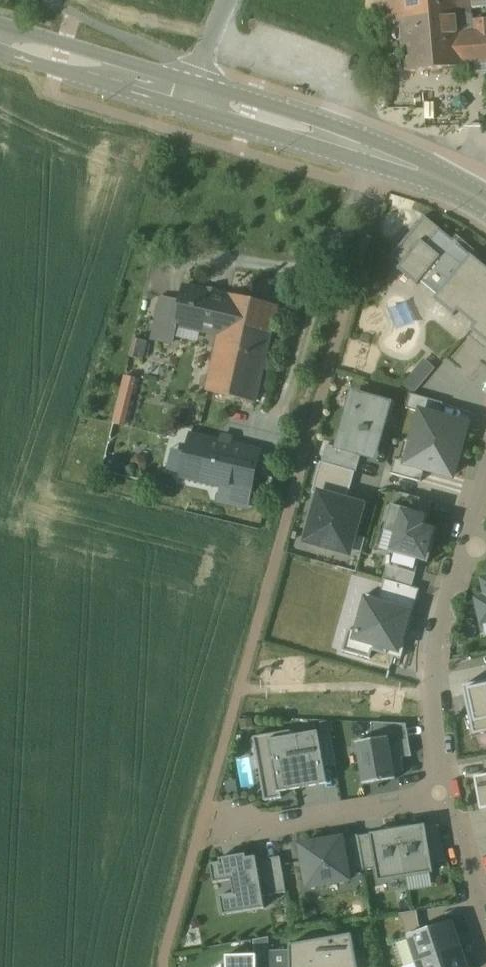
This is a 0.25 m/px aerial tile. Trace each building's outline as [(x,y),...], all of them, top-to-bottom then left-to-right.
[(386,25),(404,24),(408,74),(464,69),(464,64),(485,62),(485,21),(474,22),(475,35),(460,36),(459,19),(469,18),(468,0),(470,0),(384,0),(386,25)] [(425,216),(392,256),(401,265),(398,269),(417,285),(421,281),(438,295),(435,300),(454,316),(458,312),(475,326),(471,330),(485,342),(485,267),(425,216)] [(228,297),(184,287),(181,303),(162,298),(153,339),(172,344),(177,325),(220,335),(216,351),(217,351),(230,295),(229,295),(228,297)] [(277,306),(230,295),(217,351),(207,392),(269,406),(278,369),(264,366),(277,306)] [(418,392),(439,367),(428,357),(407,383),(418,392)] [(116,423),(129,426),(141,377),(128,374),(116,423)] [(359,394),(355,410),(348,408),(337,448),(337,449),(361,456),(370,458),(372,450),(378,451),(391,403),(359,394)] [(440,417),(444,403),(411,394),(407,409),(421,413),(421,412),(440,417)] [(421,412),(421,413),(407,463),(407,464),(425,469),(453,477),(468,425),(440,417),(421,412)] [(262,452),(192,434),(181,478),(251,496),(262,452)] [(357,473),(361,456),(337,449),(337,448),(327,445),(322,463),(357,473)] [(425,469),(407,464),(407,463),(395,459),(391,474),(421,482),(425,469)] [(318,492),(304,544),(350,556),(364,504),(318,492)] [(404,494),(400,507),(429,515),(433,502),(404,494)] [(429,515),(400,507),(392,505),(385,531),(394,534),(389,552),(391,553),(388,564),(417,572),(420,561),(429,563),(438,528),(427,525),(429,515)] [(413,588),(417,572),(388,564),(384,580),(413,588)] [(364,598),(353,642),(400,654),(412,610),(364,598)] [(478,600),(483,623),(485,623),(485,598),(478,600)] [(463,689),(473,736),(485,733),(485,684),(463,689)] [(372,723),(371,740),(389,737),(390,741),(399,740),(399,724),(372,723)] [(325,767),(336,765),(330,730),(318,732),(325,767)] [(291,731),(254,738),(258,762),(272,759),(278,793),(328,784),(325,767),(318,732),(292,737),(291,731)] [(371,740),(356,743),(363,786),(397,780),(394,765),(403,764),(402,758),(412,756),(409,738),(399,740),(390,741),(389,737),(371,740)] [(475,777),(481,811),(485,810),(485,775),(475,777)] [(412,826),(398,828),(406,878),(434,873),(432,863),(428,837),(426,825),(412,828),(412,826)] [(385,832),(371,834),(372,841),(376,869),(379,882),(406,878),(398,828),(385,831),(385,832)] [(432,863),(445,861),(440,835),(428,837),(432,863)] [(343,838),(301,845),(308,888),(350,880),(349,873),(344,846),(343,838)] [(363,871),(376,869),(372,841),(358,844),(363,871)] [(358,844),(344,846),(349,873),(363,871),(358,844)] [(211,865),(214,884),(232,881),(234,895),(220,897),(224,916),(265,909),(263,897),(257,861),(257,857),(247,859),(246,855),(220,859),(221,863),(211,865)] [(263,897),(287,893),(281,857),(257,861),(263,897)] [(418,911),(400,914),(407,937),(422,932),(420,924),(418,911)] [(422,932),(407,937),(416,963),(462,948),(454,921),(422,932)] [(290,951),(290,966),(358,966),(352,935),(290,946),(290,951)] [(416,963),(417,966),(469,966),(462,948),(416,963)] [(290,951),(270,951),(270,955),(271,966),(290,966),(290,951)] [(257,956),(257,966),(271,966),(270,955),(257,956)] [(227,966),(257,966),(257,956),(227,956),(227,966)]
